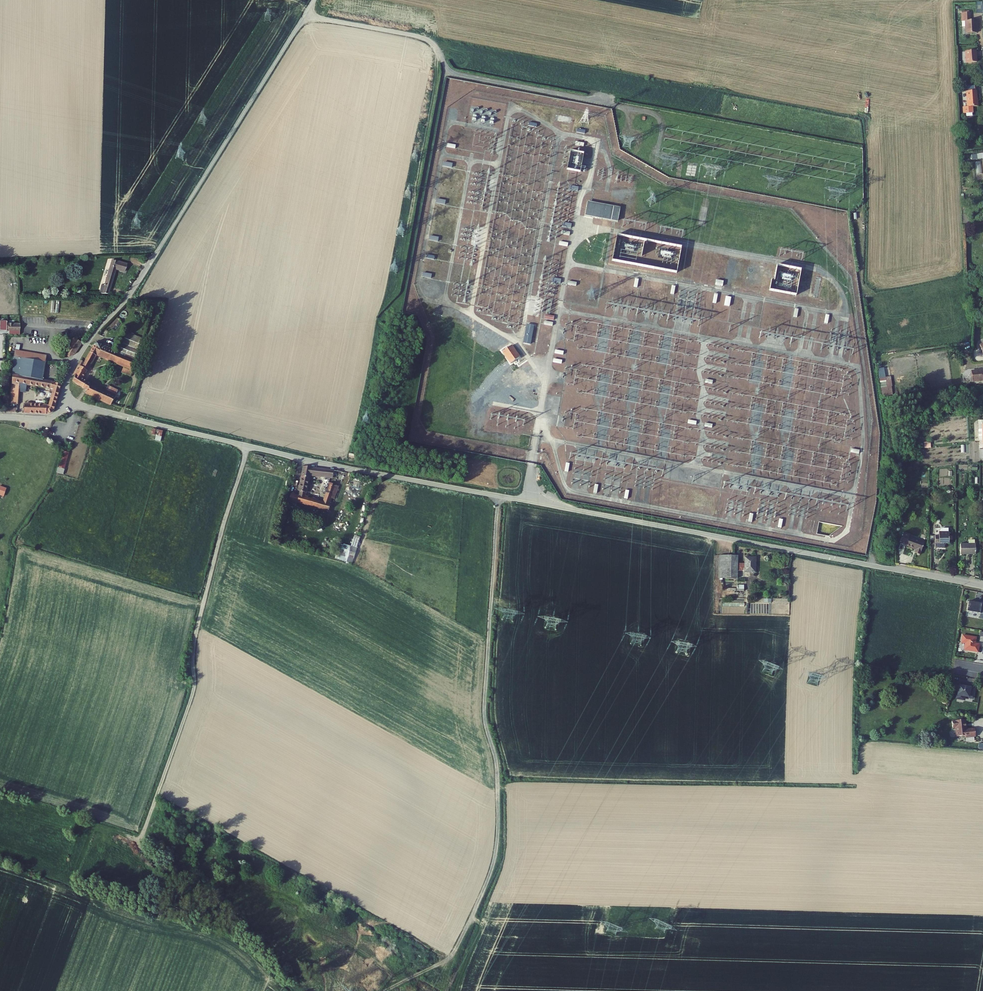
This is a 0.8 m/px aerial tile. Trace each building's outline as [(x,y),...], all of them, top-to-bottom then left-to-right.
[(969,14),(961,15),(961,30),(965,30),(965,36),(971,36),(976,36),(976,28),(977,28),(976,22),(969,22),(969,14)] [(964,54),(965,66),(976,65),(976,59),(975,53),(964,54)] [(978,89),(978,87),(964,87),(964,92),(968,92),(969,107),(965,108),(965,114),(974,114),(974,107),(979,107),(979,92),(978,92),(978,89)] [(566,170),(580,173),(583,154),(569,151),(569,154),(564,153),(562,165),(567,166),(566,170)] [(620,207),(587,200),(585,214),(617,220),(620,207)] [(100,284),(98,291),(107,291),(116,267),(123,270),(126,264),(112,259),(103,284),(100,284)] [(775,266),(770,292),(797,296),(801,270),(775,266)] [(470,320),(466,327),(475,331),(479,324),(470,320)] [(481,342),(488,329),(482,325),(475,338),(481,342)] [(533,326),(527,325),(524,343),(530,344),(533,326)] [(131,327),(120,353),(137,361),(148,334),(131,327)] [(76,337),(66,351),(70,354),(75,351),(82,342),(76,337)] [(72,381),(83,389),(87,383),(82,380),(96,355),(124,368),(122,375),(130,379),(137,361),(120,353),(96,342),(92,347),(93,348),(85,361),(82,359),(73,374),(76,375),(72,381)] [(511,345),(501,351),(510,364),(520,358),(511,345)] [(15,352),(11,402),(19,403),(20,387),(27,389),(28,383),(54,388),(50,404),(26,403),(24,412),(49,414),(53,413),(62,384),(52,382),(53,379),(44,378),(48,355),(17,349),(15,352)] [(970,381),(982,379),(982,368),(969,370),(970,381)] [(891,380),(891,377),(885,378),(884,369),(878,369),(879,381),(891,380)] [(87,391),(85,393),(111,404),(115,398),(117,391),(107,386),(104,393),(90,385),(87,391)] [(163,431),(153,429),(152,434),(162,437),(163,431)] [(68,452),(63,451),(59,465),(58,465),(56,471),(63,473),(68,452)] [(330,484),(324,502),(306,497),(310,474),(331,478),(333,471),(305,467),(301,492),(302,492),(301,495),(300,503),(331,511),(332,505),(331,505),(333,498),(336,499),(339,487),(330,484)] [(301,495),(293,493),(292,502),(299,504),(300,503),(301,495)] [(939,537),(940,545),(949,545),(949,542),(954,542),(953,531),(944,532),(944,536),(939,537)] [(911,545),(911,546),(921,550),(920,553),(927,556),(931,544),(914,538),(915,536),(909,534),(906,543),(911,545)] [(333,559),(352,564),(359,538),(353,537),(351,547),(344,545),(341,554),(335,552),(333,559)] [(965,542),(965,552),(979,551),(979,541),(965,542)] [(737,556),(720,555),(720,578),(737,578),(737,556)] [(758,558),(747,558),(747,572),(758,572),(758,558)] [(975,603),(975,605),(982,606),(981,611),(982,612),(982,604),(975,603)] [(969,604),(967,614),(980,616),(981,615),(982,615),(982,612),(981,611),(982,606),(975,605),(969,604)] [(976,640),(963,638),(962,645),(966,646),(965,652),(979,654),(980,646),(975,646),(976,640)] [(967,687),(960,686),(958,700),(964,701),(965,697),(973,699),(975,690),(967,688),(967,687)] [(966,739),(976,738),(975,729),(967,730),(967,725),(967,721),(953,722),(954,729),(956,729),(957,737),(966,737),(966,739)]
